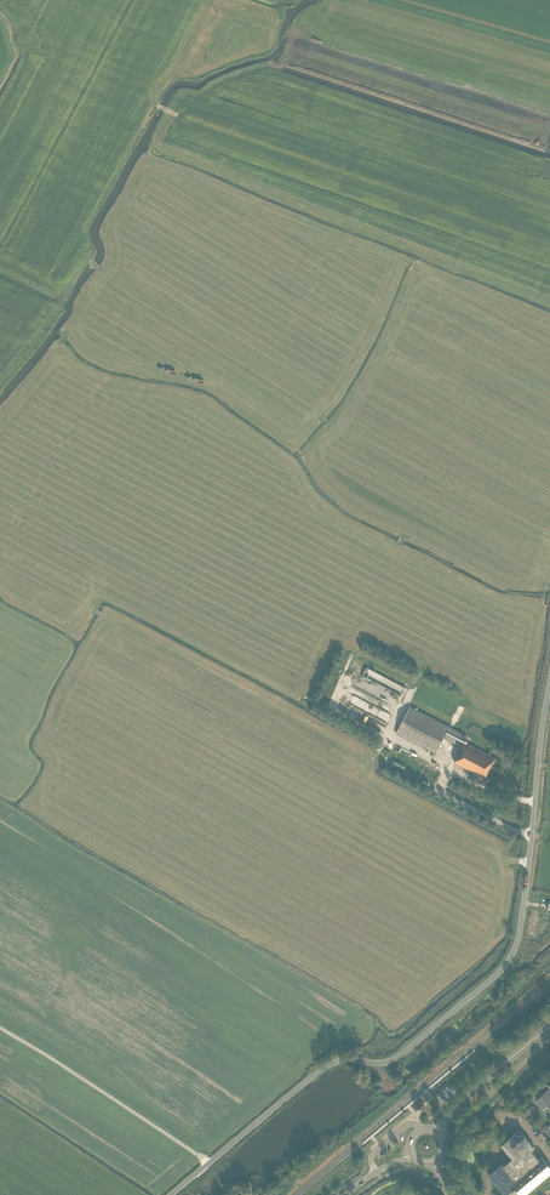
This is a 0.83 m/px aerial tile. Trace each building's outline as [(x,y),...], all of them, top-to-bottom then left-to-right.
[(464,742),(467,736),(410,707),(396,733),(435,753),(443,737),(461,746),(456,756),(457,756),(454,762),(477,774),(478,773),(485,777),(495,758),(464,742)] [(549,1106),(547,1105),(549,1102),(549,1101),(549,1100),(549,1099),(549,1087),(543,1093),(541,1092),(535,1097),(537,1099),(536,1099),(539,1102),(538,1103),(544,1110),(549,1106)] [(419,1103),(427,1095),(424,1091),(415,1099),(419,1103)] [(535,1147),(519,1129),(501,1145),(505,1149),(504,1150),(508,1155),(509,1154),(512,1158),(504,1165),(503,1164),(502,1165),(501,1164),(489,1174),(490,1175),(489,1176),(492,1179),(491,1180),(495,1185),(496,1184),(505,1194),(506,1193),(507,1194),(512,1189),(516,1189),(521,1194),(522,1194),(523,1194),(524,1194),(531,1189),(532,1190),(537,1186),(536,1185),(549,1173),(549,1166),(543,1157),(542,1158),(541,1157),(538,1159),(531,1150),(535,1147)] [(536,1136),(541,1142),(546,1138),(541,1132),(536,1136)]
